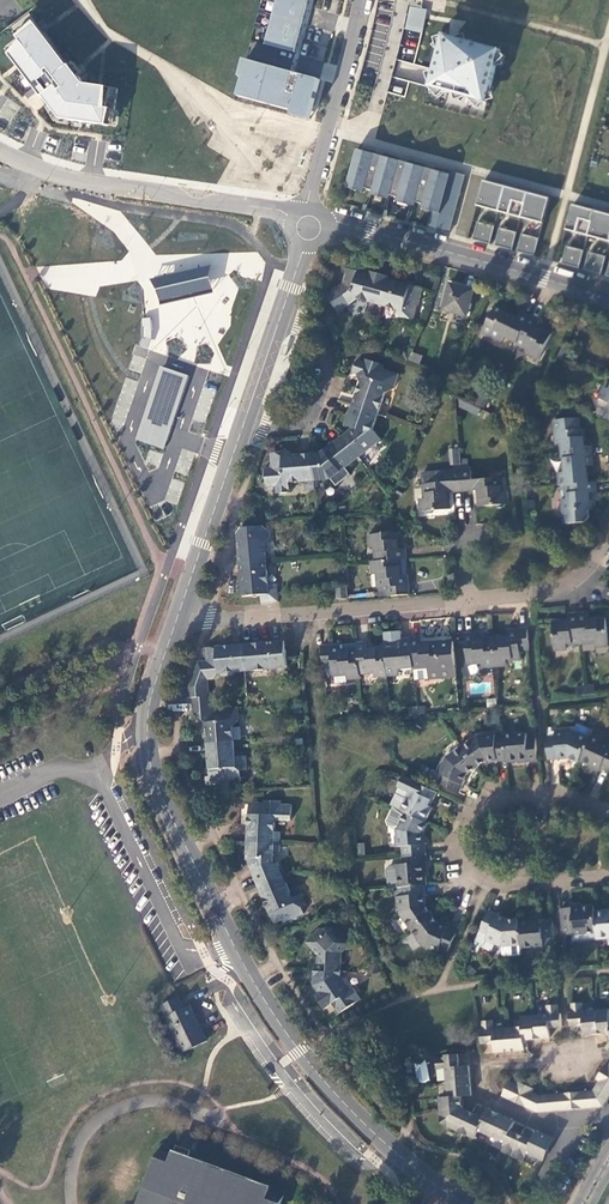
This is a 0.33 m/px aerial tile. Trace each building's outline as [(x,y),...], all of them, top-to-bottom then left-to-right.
[(390,26),(367,109),(381,113),(398,50),(404,28),(408,4),(422,7),(423,0),(395,0),(390,26)] [(426,9),(409,6),(405,29),(421,32),(426,9)] [(21,38),(5,47),(62,118),(116,126),(119,83),(86,79),(35,17),(14,29),(21,38)] [(500,49),(443,34),(429,86),(485,102),(500,49)] [(347,183),(441,208),(450,174),(432,169),(428,185),(420,183),(425,167),(381,155),(377,172),(369,169),(374,153),(356,148),(347,183)] [(381,155),(374,153),(369,169),(377,172),(381,155)] [(432,169),(425,167),(420,183),(428,185),(432,169)] [(450,174),(441,208),(455,212),(465,175),(451,171),(450,174)] [(476,204),(542,222),(549,197),(483,179),(476,204)] [(608,241),(608,214),(572,204),(565,228),(608,241)] [(472,239),(489,243),(494,226),(477,221),(472,239)] [(494,244),(512,249),(516,232),(499,227),(494,244)] [(517,250),(534,255),(538,237),(521,233),(517,250)] [(561,263),(578,267),(583,250),(565,245),(561,263)] [(583,269),(600,273),(605,256),(588,251),(583,269)] [(76,266),(44,265),(43,290),(75,291),(76,266)] [(381,305),(388,280),(347,268),(342,283),(326,295),(337,311),(357,298),(358,299),(381,305)] [(421,288),(388,280),(381,305),(402,311),(400,319),(412,322),(421,288)] [(472,290),(450,284),(443,309),(466,315),(472,290)] [(503,336),(516,343),(529,316),(520,311),(517,317),(489,304),(485,313),(490,315),(481,334),(489,339),(490,336),(501,340),(503,336)] [(529,316),(516,343),(530,349),(527,353),(538,358),(550,334),(535,326),(538,320),(529,316)] [(559,348),(569,353),(573,345),(562,340),(559,348)] [(559,348),(555,357),(565,361),(569,353),(559,348)] [(411,352),(408,360),(419,363),(422,355),(411,352)] [(363,375),(352,406),(378,415),(386,393),(392,389),(398,374),(382,368),(384,364),(367,358),(365,361),(358,359),(353,371),(363,375)] [(165,449),(187,374),(158,365),(135,440),(165,449)] [(596,413),(608,419),(608,387),(608,388),(605,387),(599,399),(601,401),(596,413)] [(464,406),(477,412),(479,408),(467,402),(464,406)] [(378,415),(352,406),(346,422),(362,429),(357,432),(355,429),(341,438),(342,439),(359,461),(360,461),(380,447),(371,433),(373,428),(378,415)] [(555,445),(559,445),(560,458),(590,456),(589,446),(583,447),(582,430),(578,430),(577,419),(553,421),(555,445)] [(383,445),(373,428),(371,433),(380,447),(383,445)] [(320,452),(312,453),(315,489),(325,488),(325,479),(331,479),(336,476),(339,480),(347,475),(344,471),(359,461),(342,439),(320,452)] [(315,489),(312,453),(289,455),(285,450),(270,452),(271,466),(264,468),(266,487),(275,486),(275,493),(289,492),(289,484),(304,483),(305,490),(315,489)] [(590,456),(560,458),(561,473),(557,473),(558,486),(564,485),(586,483),(584,468),(590,467),(590,456)] [(447,491),(463,490),(461,470),(451,470),(451,481),(423,484),(423,498),(419,498),(420,511),(448,508),(447,491)] [(461,470),(463,490),(477,488),(479,506),(507,505),(505,493),(501,493),(500,479),(471,481),(470,470),(461,470)] [(592,483),(586,483),(564,485),(558,486),(558,491),(563,491),(564,499),(559,500),(561,524),(581,523),(585,518),(584,510),(588,510),(587,493),(593,493),(592,483)] [(242,532),(236,533),(238,563),(265,560),(264,543),(270,538),(269,530),(262,524),(242,527),(242,532)] [(400,559),(405,559),(405,549),(399,549),(397,532),(368,535),(369,546),(374,546),(375,561),(400,559)] [(375,561),(370,561),(372,574),(377,573),(378,588),(387,587),(387,596),(409,594),(407,575),(401,576),(400,559),(375,561)] [(265,560),(238,563),(241,596),(259,595),(260,604),(278,602),(276,585),(267,585),(265,560)] [(346,586),(335,587),(336,600),(348,598),(346,586)] [(588,611),(578,612),(580,642),(595,641),(595,646),(608,644),(606,616),(588,618),(588,611)] [(580,642),(578,612),(568,613),(568,619),(551,622),(553,649),(566,648),(566,643),(580,642)] [(521,651),(529,650),(527,629),(519,630),(509,630),(509,637),(492,638),(494,667),(507,666),(507,661),(521,660),(521,651)] [(400,631),(382,633),(383,648),(386,676),(395,675),(395,670),(413,669),(410,639),(400,640),(400,631)] [(482,668),(494,667),(492,638),(475,640),(475,633),(466,635),(468,664),(482,664),(482,668)] [(420,644),(420,638),(410,639),(413,669),(427,667),(428,679),(455,677),(452,641),(420,644)] [(283,640),(241,644),(244,671),(285,667),(285,657),(283,640)] [(374,677),(386,676),(383,648),(366,650),(366,643),(356,644),(356,650),(359,673),(373,672),(374,677)] [(244,671),(241,644),(203,649),(204,661),(197,662),(184,700),(191,699),(209,698),(211,697),(211,692),(209,692),(208,681),(216,680),(218,677),(232,675),(233,672),(244,671)] [(320,647),(322,668),(331,668),(332,676),(346,675),(347,679),(359,678),(359,673),(356,650),(339,652),(338,645),(328,646),(320,647)] [(584,685),(585,694),(595,693),(594,684),(584,685)] [(576,696),(585,694),(584,685),(575,686),(576,696)] [(209,698),(191,699),(192,717),(201,716),(211,722),(211,725),(204,730),(206,743),(233,741),(232,727),(239,721),(238,708),(210,710),(209,698)] [(487,713),(489,724),(499,722),(497,711),(487,713)] [(536,757),(534,734),(525,735),(524,729),(502,731),(502,736),(504,759),(504,762),(526,760),(526,758),(536,757)] [(565,756),(577,762),(587,740),(570,732),(564,733),(564,731),(553,732),(553,739),(544,740),(546,759),(556,759),(556,756),(565,756)] [(504,759),(502,736),(494,737),(493,732),(482,733),(482,734),(475,735),(460,746),(475,767),(485,760),(495,759),(495,760),(504,759)] [(608,767),(608,752),(606,751),(607,749),(587,740),(577,762),(596,771),(597,769),(605,773),(608,767)] [(233,741),(206,743),(209,771),(206,772),(206,775),(207,786),(241,783),(240,771),(247,770),(246,756),(234,757),(233,741)] [(475,767),(460,746),(446,756),(442,763),(441,763),(436,772),(431,769),(426,778),(437,783),(458,793),(462,784),(461,783),(465,775),(475,767)] [(409,790),(399,811),(404,813),(424,822),(431,808),(427,806),(429,801),(431,802),(436,792),(402,776),(398,786),(407,791),(407,789),(409,790)] [(246,841),(278,843),(278,832),(275,832),(275,821),(291,821),(292,806),(280,805),(280,801),(262,800),(262,802),(253,803),(253,814),(247,815),(246,841)] [(402,845),(403,854),(425,852),(424,843),(423,843),(422,832),(426,823),(424,822),(404,813),(399,811),(393,808),(387,820),(388,825),(396,829),(397,835),(396,836),(397,846),(402,845)] [(277,851),(278,843),(246,841),(245,853),(249,854),(248,864),(250,873),(248,874),(254,887),(281,875),(275,862),(271,864),(272,851),(277,851)] [(425,852),(403,854),(404,863),(390,865),(387,869),(389,888),(398,887),(401,886),(424,884),(425,884),(424,863),(426,862),(425,852)] [(291,899),(281,875),(254,887),(271,924),(280,920),(281,922),(286,920),(289,922),(296,919),(296,916),(303,913),(301,907),(304,905),(300,896),(291,899)] [(424,894),(424,884),(401,886),(401,895),(396,895),(396,907),(399,907),(400,914),(411,929),(432,914),(423,903),(422,894),(424,894)] [(561,909),(564,935),(597,932),(595,912),(594,906),(561,909)] [(597,938),(608,937),(608,911),(595,912),(597,932),(597,938)] [(498,917),(488,912),(479,933),(474,942),(483,946),(485,942),(495,946),(496,945),(502,947),(503,955),(521,953),(521,949),(521,945),(518,922),(519,919),(504,920),(498,918),(498,917)] [(441,926),(432,914),(411,929),(421,944),(427,947),(426,948),(436,953),(439,948),(447,952),(457,931),(451,928),(449,930),(441,926)] [(553,939),(551,919),(518,922),(521,945),(521,949),(543,946),(543,940),(553,939)] [(341,971),(342,971),(342,953),(351,944),(331,925),(329,927),(326,922),(318,926),(319,929),(317,931),(315,930),(304,940),(324,958),(323,971),(341,971)] [(323,971),(324,958),(315,959),(315,971),(323,971)] [(382,969),(379,961),(371,965),(374,972),(382,969)] [(315,971),(314,971),(314,983),(320,994),(316,997),(324,1009),(332,1003),(339,1013),(360,999),(352,987),(348,990),(340,977),(341,971),(323,971),(315,971)] [(180,996),(163,1004),(185,1051),(208,1040),(191,1005),(185,1007),(180,996)] [(608,1008),(583,1011),(582,1003),(570,1004),(571,1011),(568,1012),(570,1027),(582,1025),(583,1035),(608,1033),(608,1015),(608,1008)] [(561,1027),(561,1013),(558,1013),(557,1005),(546,1006),(546,1014),(520,1017),(521,1026),(493,1029),(493,1020),(481,1022),(481,1029),(479,1030),(480,1043),(493,1042),(494,1053),(524,1050),(523,1040),(549,1038),(548,1028),(561,1027)] [(471,1096),(469,1066),(459,1066),(457,1054),(443,1055),(443,1057),(435,1058),(436,1068),(445,1067),(447,1097),(438,1098),(440,1123),(472,1139),(477,1130),(503,1142),(499,1151),(521,1161),(525,1153),(543,1161),(552,1140),(535,1132),(530,1140),(509,1130),(513,1121),(488,1109),(483,1118),(463,1109),(461,1097),(471,1096)] [(606,1065),(603,1063),(593,1079),(597,1081),(591,1090),(538,1095),(530,1091),(532,1088),(516,1080),(515,1083),(507,1080),(500,1094),(535,1111),(600,1105),(608,1091),(608,1060),(606,1065)] [(426,1061),(414,1063),(417,1083),(429,1081),(426,1061)] [(286,1192),(188,1159),(192,1149),(177,1144),(175,1151),(160,1146),(139,1203),(282,1203),(286,1192)]
